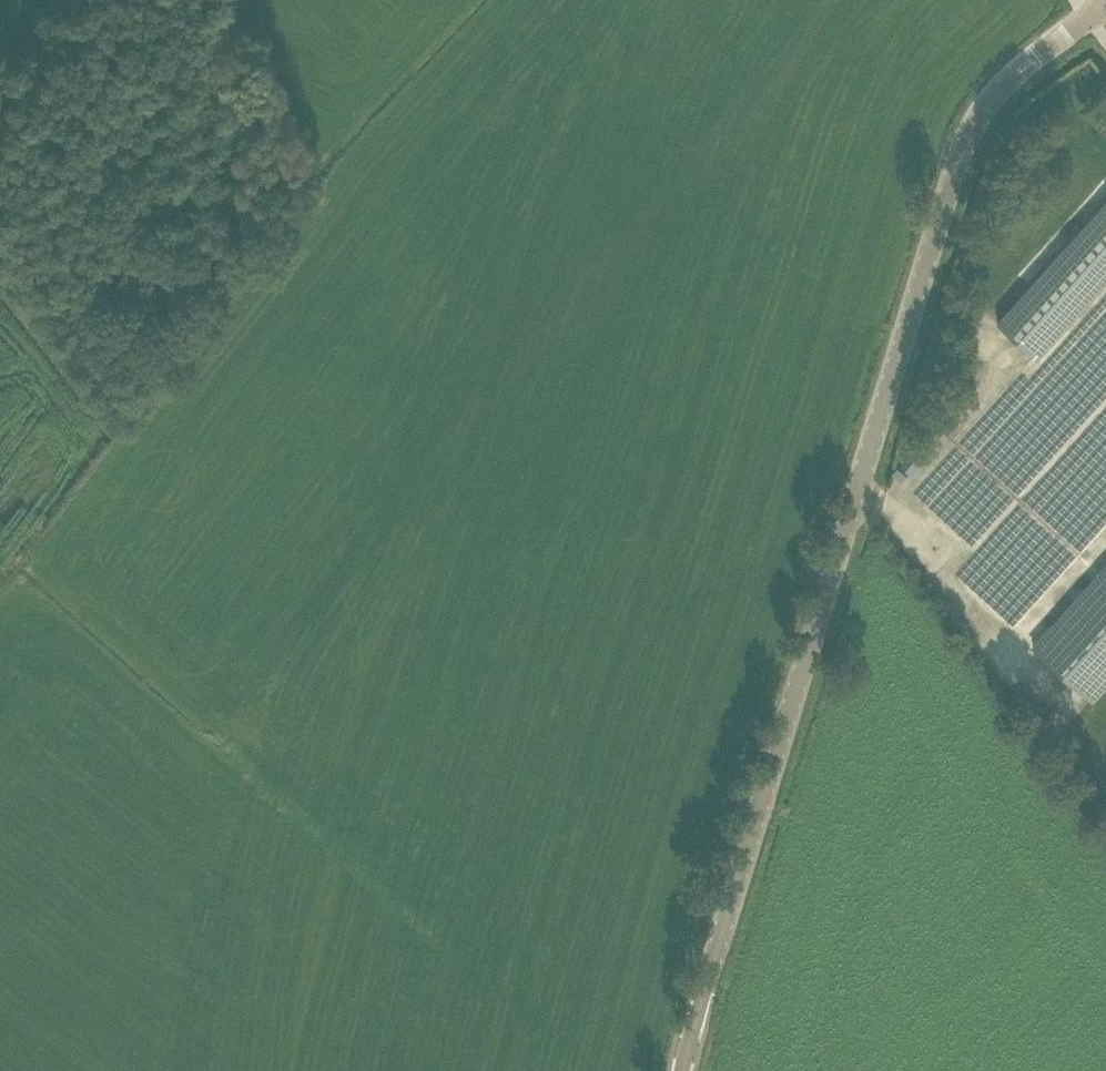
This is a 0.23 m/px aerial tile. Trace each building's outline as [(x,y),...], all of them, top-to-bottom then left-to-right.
[(1081,89),(1074,79),(1064,86),(1072,96),(1081,89)] [(997,322),(1033,354),(1037,358),(1092,297),(1105,281),(1105,201),(997,322)] [(1092,700),(1105,685),(1105,566),(1033,646),(1092,700)]
